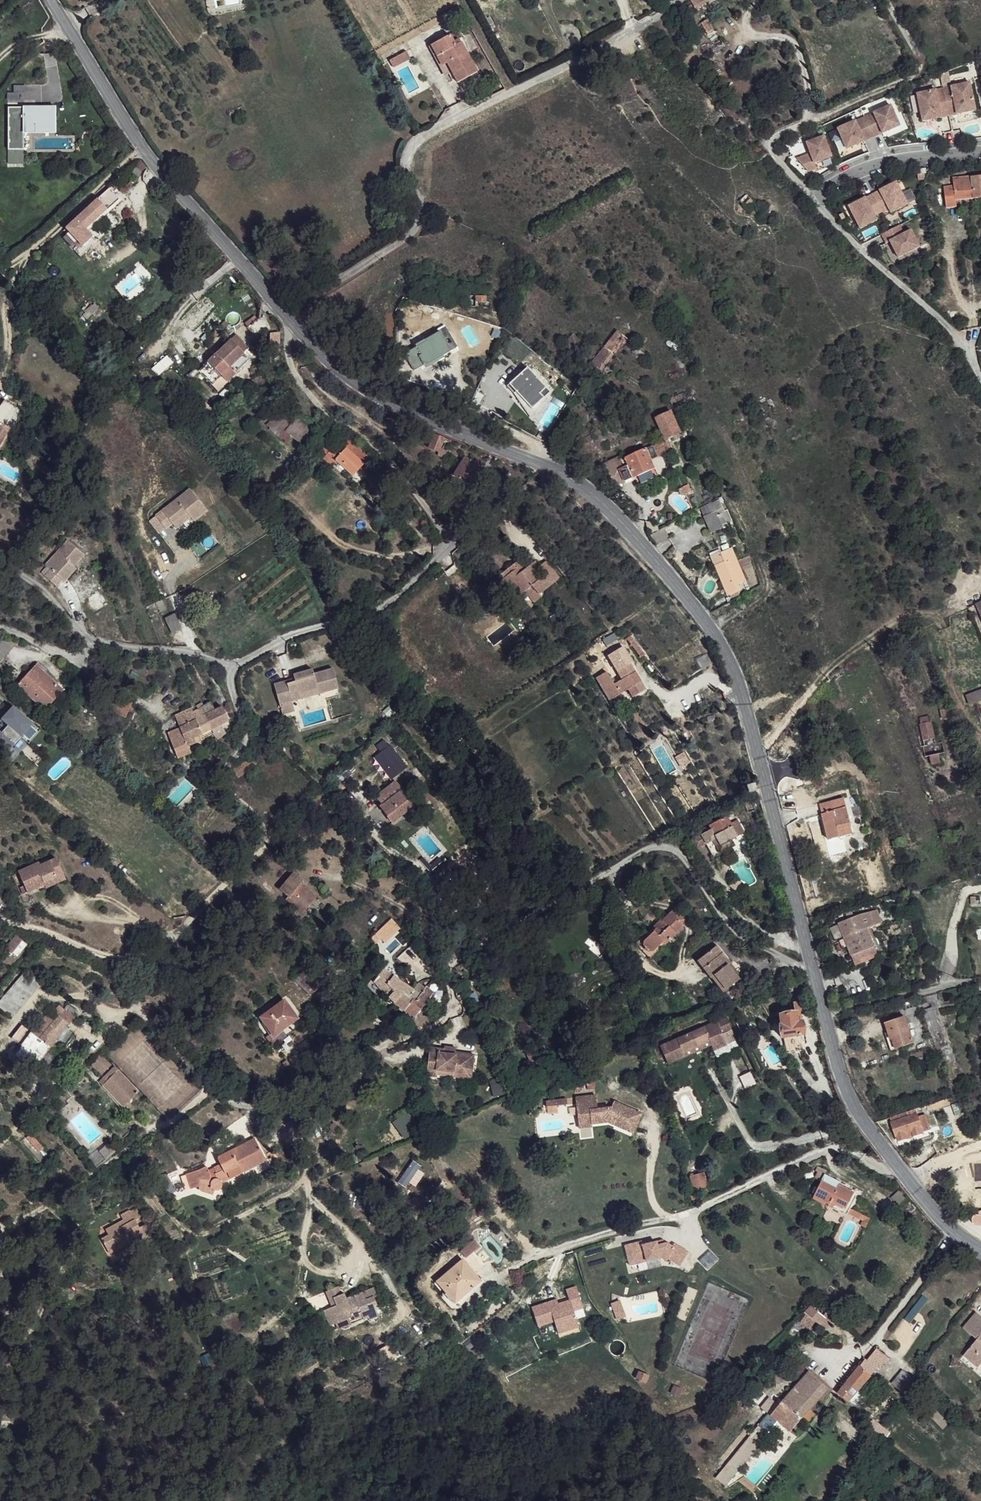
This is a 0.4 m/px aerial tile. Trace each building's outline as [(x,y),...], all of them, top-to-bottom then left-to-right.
[(690,1),(694,8),(709,0),(692,0),(690,1)] [(707,20),(701,23),(708,34),(714,30),(707,20)] [(450,38),(431,49),(442,69),(447,67),(452,75),(458,86),(479,74),(463,45),(456,49),(450,38)] [(404,51),(388,60),(391,66),(408,57),(404,51)] [(447,67),(442,69),(447,78),(452,75),(447,67)] [(971,83),(944,87),(949,114),(976,110),(971,83)] [(944,87),(918,92),(923,119),(949,114),(944,87)] [(892,107),(839,129),(848,149),(865,142),(865,141),(883,133),(883,134),(900,127),(892,107)] [(55,126),(54,108),(35,108),(23,108),(7,108),(8,150),(23,150),(23,127),(33,127),(55,126)] [(55,126),(33,127),(33,138),(55,138),(55,126)] [(33,127),(23,127),(23,150),(33,150),(33,138),(33,127)] [(825,135),(807,141),(810,151),(797,156),(808,170),(817,167),(815,162),(832,155),(825,135)] [(145,168),(139,160),(127,171),(132,178),(145,168)] [(950,176),(950,187),(951,197),(980,196),(980,175),(950,176)] [(896,182),(872,194),(881,212),(888,208),(890,213),(907,204),(896,182)] [(99,196),(107,206),(117,197),(109,187),(99,196)] [(950,187),(941,187),(942,205),(950,204),(951,197),(950,187)] [(746,194),(739,201),(747,209),(754,202),(746,194)] [(872,194),(848,205),(859,228),(876,219),(874,215),(881,212),(872,194)] [(105,208),(98,198),(69,223),(72,227),(83,236),(88,232),(84,228),(105,208)] [(890,229),(880,234),(885,243),(888,241),(896,257),(918,247),(909,230),(902,234),(898,225),(890,229)] [(83,236),(72,227),(67,231),(80,247),(92,237),(88,232),(83,236)] [(618,330),(592,363),(603,371),(629,338),(618,330)] [(277,333),(267,334),(272,363),(282,354),(277,333)] [(417,349),(417,353),(425,367),(452,352),(445,339),(444,339),(440,333),(428,340),(429,344),(427,346),(423,344),(419,347),(417,349)] [(236,335),(210,360),(230,380),(250,359),(244,353),(248,348),(236,335)] [(230,380),(210,360),(199,370),(219,389),(230,380)] [(551,394),(527,370),(508,390),(515,397),(517,395),(533,412),(542,403),(551,394)] [(517,395),(515,397),(525,410),(532,419),(538,416),(545,405),(542,403),(533,412),(517,395)] [(2,398),(0,402),(0,421),(11,427),(17,431),(19,408),(2,398)] [(672,411),(657,417),(665,439),(681,433),(672,411)] [(0,421),(0,445),(10,428),(11,427),(0,421)] [(0,445),(0,449),(4,451),(15,432),(10,428),(0,445)] [(444,439),(434,435),(429,448),(439,452),(444,439)] [(369,460),(352,443),(335,460),(353,478),(369,460)] [(628,466),(618,470),(623,481),(654,468),(650,459),(657,457),(652,446),(624,459),(628,466)] [(482,465),(468,456),(453,473),(458,478),(468,485),(482,465)] [(451,472),(446,475),(455,482),(458,478),(453,473),(451,472)] [(191,490),(162,511),(172,524),(187,513),(191,518),(194,521),(207,511),(191,490)] [(162,511),(156,517),(166,529),(172,524),(162,511)] [(716,511),(705,516),(712,533),(724,527),(716,511)] [(187,513),(172,524),(176,530),(191,518),(187,513)] [(70,544),(66,540),(44,566),(49,570),(70,544)] [(83,555),(70,544),(49,570),(44,577),(55,587),(60,580),(59,578),(70,564),(73,566),(83,555)] [(737,556),(718,563),(728,593),(736,591),(733,583),(745,578),(737,556)] [(521,568),(514,560),(503,570),(507,575),(501,580),(514,596),(519,592),(524,598),(528,606),(541,596),(537,592),(555,579),(542,563),(536,569),(540,574),(535,579),(531,573),(524,566),(521,568)] [(528,562),(524,566),(531,573),(536,569),(528,562)] [(73,566),(70,564),(59,578),(60,580),(63,583),(75,568),(73,566)] [(524,598),(519,592),(514,596),(519,603),(524,598)] [(180,626),(174,613),(162,619),(168,633),(180,626)] [(0,636),(0,654),(11,641),(0,636)] [(38,669),(30,663),(12,684),(42,709),(57,690),(37,671),(38,669)] [(295,675),(274,681),(280,702),(291,699),(339,685),(333,664),(314,670),(313,667),(294,673),(295,675)] [(646,690),(629,664),(617,672),(621,680),(605,691),(611,699),(628,690),(634,698),(646,690)] [(980,699),(980,688),(965,695),(968,704),(980,699)] [(121,696),(115,711),(126,715),(132,700),(121,696)] [(291,699),(280,702),(283,712),(293,709),(291,699)] [(174,730),(166,732),(174,752),(178,749),(186,747),(196,743),(203,739),(200,733),(209,729),(226,720),(220,706),(212,709),(210,703),(200,708),(194,710),(193,708),(174,715),(179,728),(174,730)] [(948,704),(939,706),(941,714),(943,714),(945,724),(954,722),(951,711),(949,711),(948,704)] [(0,756),(19,736),(26,742),(38,730),(10,705),(0,717),(0,719),(3,722),(0,726),(0,756)] [(930,721),(921,723),(922,729),(932,727),(930,721)] [(922,729),(921,730),(925,746),(937,743),(934,727),(932,727),(922,729)] [(937,743),(925,746),(925,752),(938,748),(937,743)] [(184,755),(178,749),(174,752),(176,758),(184,755)] [(266,755),(260,749),(247,761),(254,766),(266,755)] [(822,758),(817,759),(821,769),(826,767),(822,758)] [(941,759),(931,761),(933,769),(942,767),(941,759)] [(254,766),(247,761),(239,771),(245,777),(254,766)] [(414,804),(395,781),(376,797),(381,804),(378,807),(391,824),(414,804)] [(843,799),(819,804),(829,840),(839,838),(838,831),(851,828),(843,799)] [(709,828),(701,832),(706,841),(711,839),(714,837),(718,846),(729,839),(742,832),(737,820),(729,823),(725,816),(707,825),(709,828)] [(851,828),(838,831),(839,838),(852,834),(851,828)] [(714,837),(711,839),(718,853),(733,845),(729,839),(718,846),(714,837)] [(40,856),(23,863),(31,885),(49,879),(48,875),(62,869),(60,866),(67,863),(64,853),(47,858),(43,860),(40,856)] [(69,876),(67,863),(60,866),(62,869),(48,875),(49,879),(50,883),(69,876)] [(306,882),(296,873),(281,890),(290,898),(289,900),(303,913),(316,898),(302,885),(306,882)] [(685,907),(670,895),(663,903),(677,917),(685,907)] [(677,917),(663,903),(656,912),(660,914),(653,923),(645,918),(631,936),(647,950),(677,917)] [(876,913),(869,914),(874,928),(881,925),(876,913)] [(859,916),(840,923),(846,938),(844,938),(851,958),(875,948),(868,931),(874,928),(869,914),(859,916)] [(371,936),(380,946),(400,928),(392,918),(371,936)] [(16,957),(27,943),(15,934),(5,948),(16,957)] [(715,946),(705,952),(697,962),(724,991),(738,979),(728,965),(731,962),(715,946)] [(878,957),(875,948),(851,958),(855,967),(878,957)] [(416,991),(386,970),(378,982),(394,1003),(400,996),(408,1001),(416,991)] [(27,971),(0,1004),(0,1009),(10,1017),(39,980),(27,971)] [(422,995),(416,991),(408,1001),(400,996),(394,1003),(408,1014),(422,995)] [(432,995),(426,991),(422,995),(429,1001),(432,995)] [(429,1001),(422,995),(408,1014),(416,1019),(429,1001)] [(293,1017),(281,997),(257,1010),(264,1027),(275,1022),(276,1027),(293,1017)] [(63,1009),(57,1004),(47,1015),(54,1019),(63,1009)] [(75,1018),(63,1009),(54,1019),(29,1051),(39,1060),(67,1025),(69,1025),(75,1018)] [(799,1010),(778,1013),(779,1025),(781,1038),(806,1034),(804,1019),(799,1019),(799,1010)] [(45,1014),(29,1033),(21,1044),(29,1051),(54,1019),(47,1015),(45,1014)] [(904,1017),(883,1024),(889,1040),(891,1039),(896,1050),(913,1043),(904,1017)] [(662,1045),(670,1064),(687,1056),(685,1052),(704,1044),(703,1041),(711,1037),(714,1045),(716,1050),(729,1045),(719,1021),(662,1045)] [(276,1027),(275,1022),(264,1027),(268,1032),(276,1027)] [(29,1033),(21,1026),(11,1038),(21,1044),(29,1033)] [(685,1052),(687,1056),(714,1045),(711,1037),(703,1041),(704,1044),(685,1052)] [(437,1050),(425,1049),(422,1076),(433,1077),(434,1073),(458,1075),(460,1069),(468,1070),(469,1057),(450,1053),(438,1052),(437,1050)] [(467,1081),(468,1070),(460,1069),(458,1075),(434,1073),(433,1077),(467,1081)] [(136,1095),(115,1070),(99,1085),(119,1108),(136,1095)] [(597,1095),(577,1097),(579,1120),(592,1118),(592,1124),(614,1122),(617,1123),(616,1126),(630,1132),(634,1133),(642,1114),(615,1102),(612,1108),(599,1109),(597,1095)] [(85,1139),(70,1112),(66,1116),(81,1141),(85,1139)] [(909,1115),(891,1121),(897,1140),(914,1134),(922,1131),(930,1129),(925,1113),(917,1116),(916,1113),(909,1115)] [(592,1118),(579,1120),(580,1128),(610,1125),(615,1127),(614,1129),(628,1135),(630,1132),(616,1126),(617,1123),(614,1122),(592,1124),(592,1118)] [(261,1146),(246,1125),(214,1148),(215,1153),(210,1159),(211,1164),(207,1165),(201,1157),(195,1162),(201,1171),(198,1173),(201,1183),(216,1184),(216,1179),(220,1180),(223,1176),(222,1173),(261,1146)] [(924,1138),(922,1131),(914,1134),(916,1141),(924,1138)] [(110,1146),(104,1136),(89,1145),(94,1156),(110,1146)] [(94,1156),(89,1145),(86,1148),(92,1158),(94,1156)] [(156,1157),(152,1150),(146,1156),(150,1162),(156,1157)] [(708,1186),(704,1172),(690,1175),(694,1190),(708,1186)] [(825,1174),(819,1185),(812,1199),(829,1208),(832,1202),(846,1209),(855,1189),(841,1182),(825,1174)] [(146,1216),(142,1206),(137,1209),(136,1207),(127,1212),(127,1218),(112,1225),(112,1232),(106,1237),(113,1249),(128,1241),(131,1246),(141,1241),(142,1239),(145,1237),(147,1241),(157,1236),(150,1223),(145,1225),(143,1218),(146,1216)] [(865,1225),(869,1218),(852,1210),(848,1217),(865,1225)] [(641,1242),(624,1246),(629,1265),(660,1258),(666,1261),(667,1259),(679,1266),(687,1252),(673,1244),(671,1247),(666,1243),(663,1244),(656,1246),(655,1242),(642,1245),(641,1242)] [(471,1243),(458,1254),(462,1260),(475,1248),(471,1243)] [(478,1282),(459,1261),(433,1285),(452,1306),(478,1282)] [(556,1298),(531,1306),(537,1325),(554,1320),(557,1332),(578,1326),(573,1310),(582,1307),(575,1286),(565,1289),(569,1299),(570,1303),(558,1306),(556,1298)] [(328,1309),(324,1311),(331,1326),(349,1319),(350,1321),(357,1318),(359,1321),(363,1320),(372,1316),(369,1308),(372,1307),(369,1300),(372,1298),(369,1290),(342,1302),(340,1296),(325,1302),(328,1309)] [(619,1299),(610,1303),(616,1319),(626,1315),(619,1299)] [(811,1306),(805,1314),(806,1315),(801,1322),(810,1329),(815,1323),(825,1332),(832,1324),(826,1320),(829,1316),(824,1312),(821,1315),(811,1306)] [(324,1311),(320,1313),(328,1334),(340,1329),(341,1332),(354,1327),(353,1324),(359,1321),(357,1318),(350,1321),(349,1319),(331,1326),(324,1311)] [(969,1324),(980,1335),(980,1311),(969,1324)] [(965,1355),(972,1361),(980,1351),(980,1337),(965,1355)] [(883,1355),(876,1349),(867,1361),(876,1369),(877,1370),(885,1361),(881,1357),(883,1355)] [(972,1361),(978,1368),(980,1364),(980,1351),(972,1361)] [(867,1361),(864,1360),(859,1367),(870,1375),(876,1369),(867,1361)] [(830,1387),(808,1367),(793,1384),(778,1401),(769,1411),(792,1431),(830,1387)] [(870,1375),(859,1367),(840,1390),(838,1394),(849,1402),(871,1377),(870,1375)] [(910,1379),(900,1371),(895,1378),(905,1386),(910,1379)] [(646,1375),(638,1372),(635,1380),(643,1383),(646,1375)] [(905,1386),(895,1378),(891,1384),(901,1392),(905,1386)] [(793,1384),(790,1381),(775,1399),(778,1401),(793,1384)]
